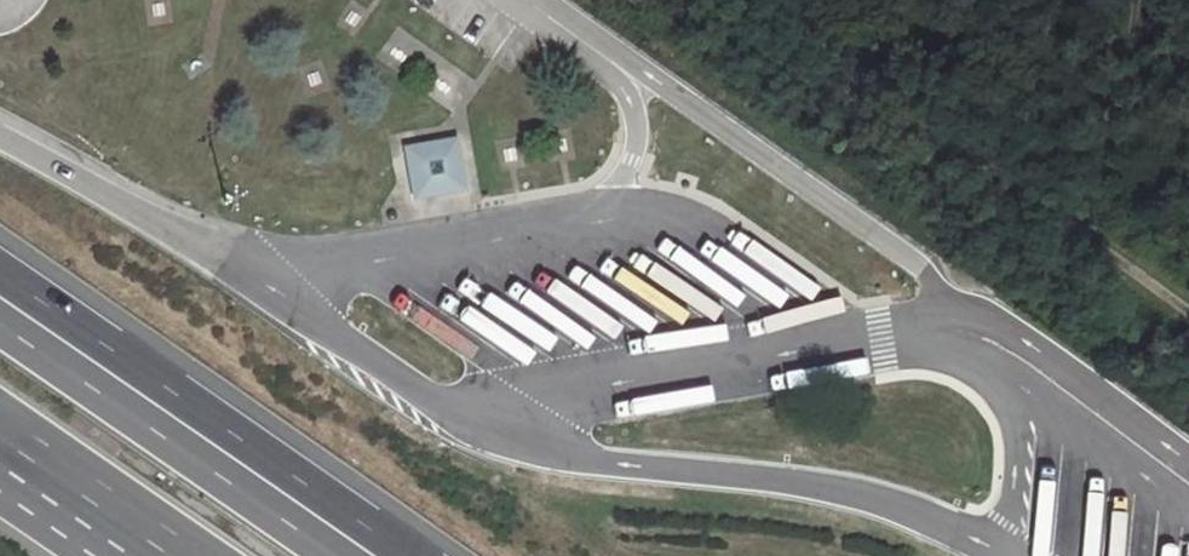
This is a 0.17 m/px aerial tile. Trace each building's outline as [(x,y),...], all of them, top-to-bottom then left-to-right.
[(445,132),(397,143),(411,206),(458,195),(445,132)]
